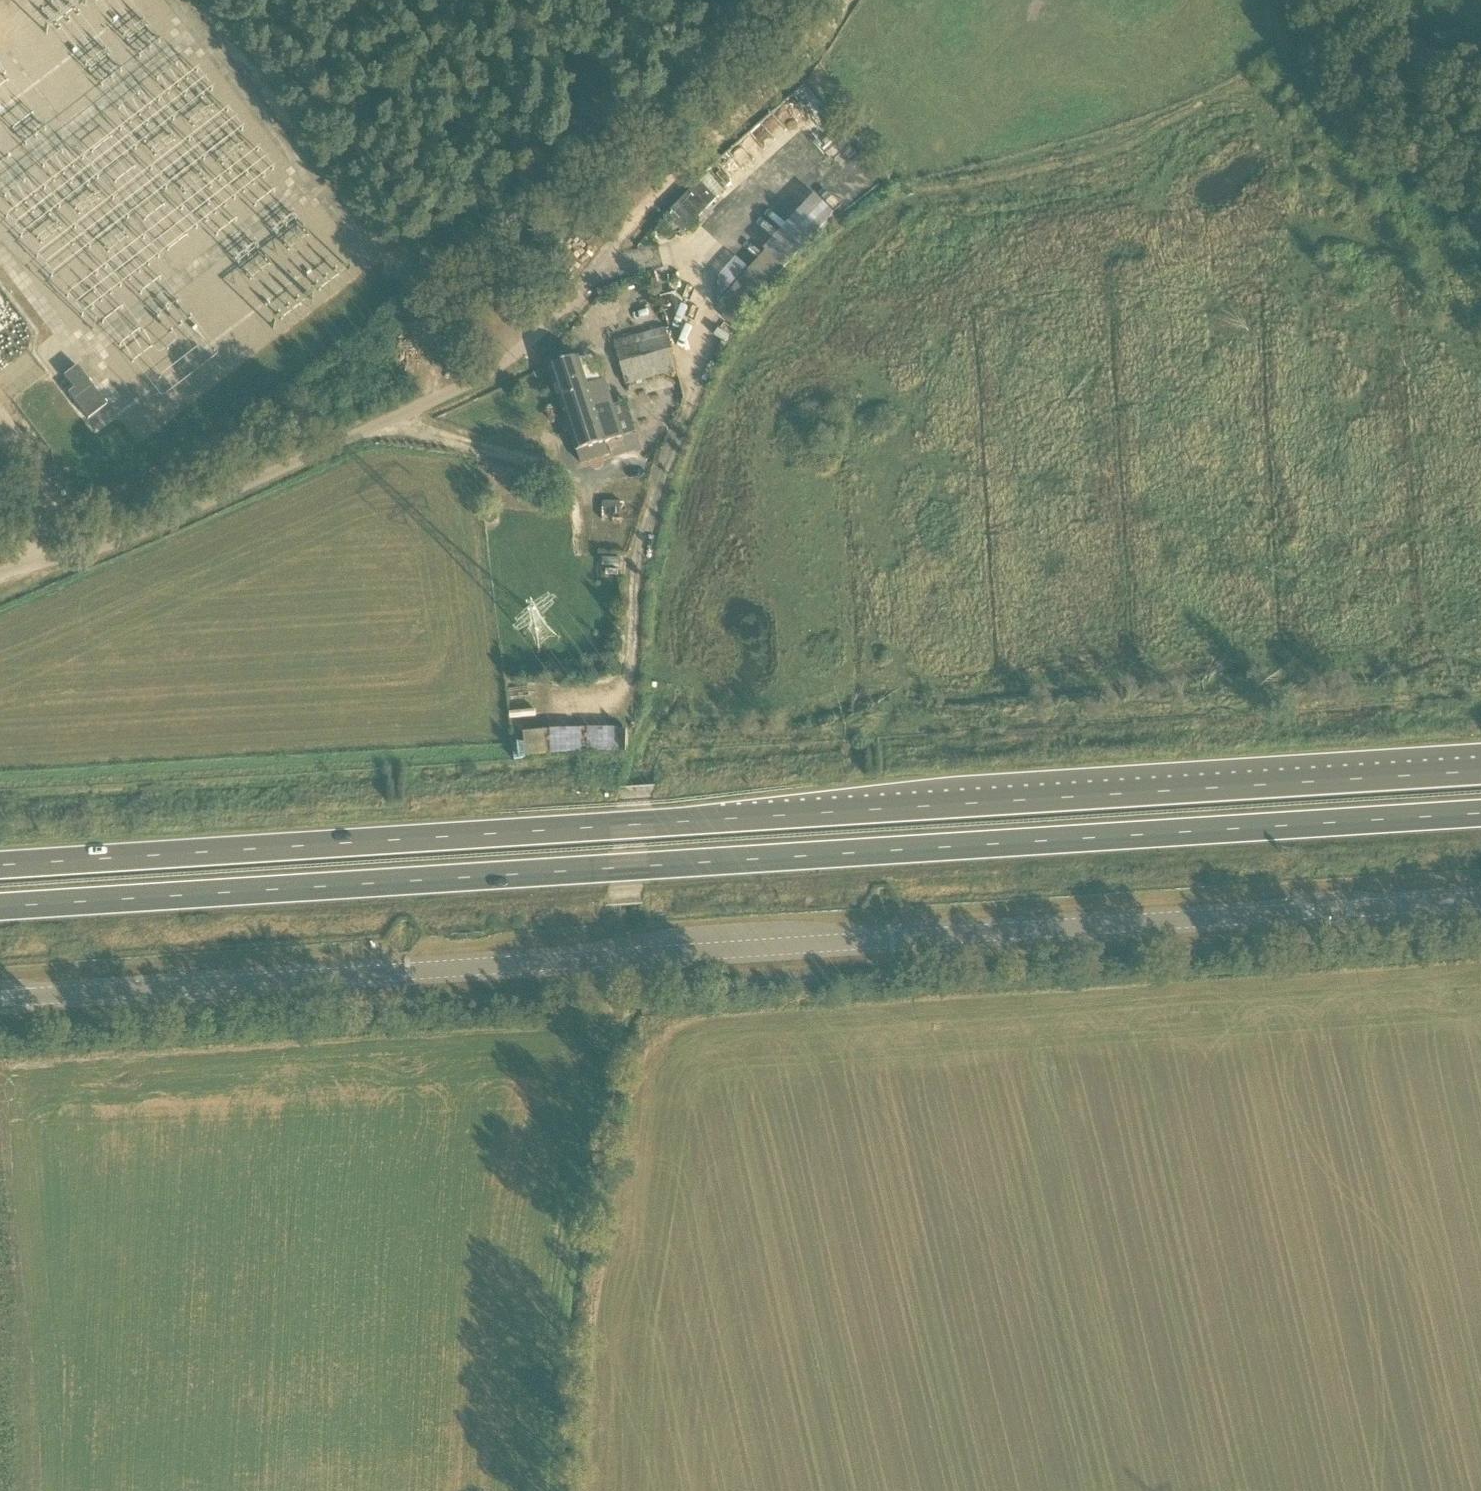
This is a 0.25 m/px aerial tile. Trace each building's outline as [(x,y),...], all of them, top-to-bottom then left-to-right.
[(700,182),(667,215),(685,233),(718,200),(700,182)] [(736,318),(834,213),(813,194),(748,264),(739,256),(713,284),(725,295),(719,302),(736,318)] [(677,372),(673,355),(666,329),(616,343),(627,385),(677,372)] [(606,443),(623,437),(604,381),(588,387),(578,358),(549,368),(577,452),(578,452),(582,464),(610,454),(606,443)] [(77,365),(64,375),(74,388),(69,392),(88,417),(106,404),(77,365)] [(526,755),(619,751),(618,726),(525,730),(526,755)]
